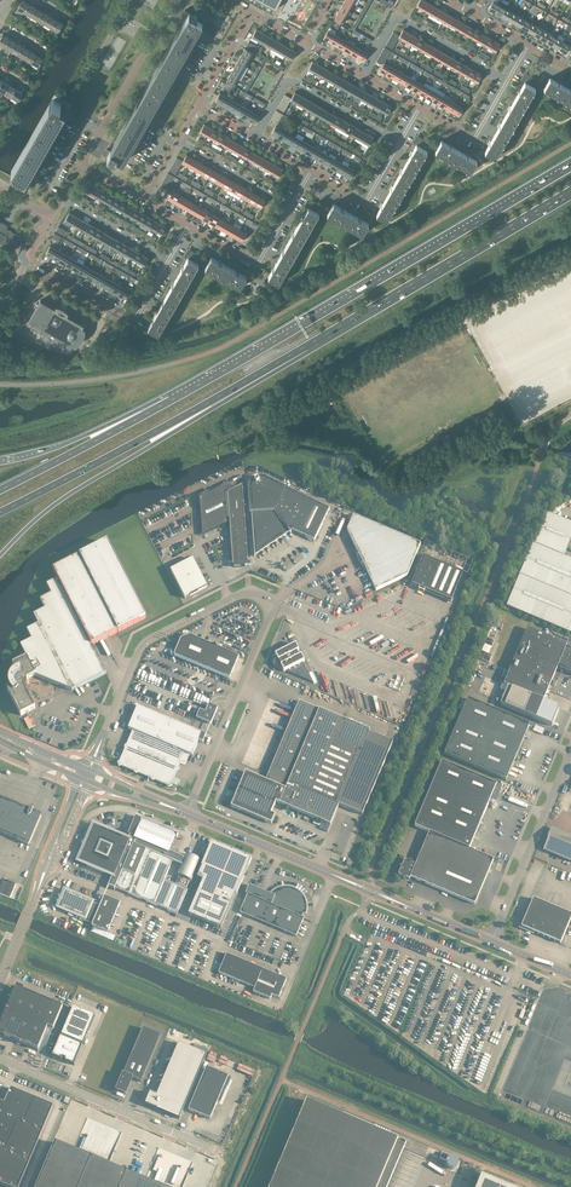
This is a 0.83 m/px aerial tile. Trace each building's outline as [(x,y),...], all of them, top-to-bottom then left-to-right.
[(24,12),(29,4),(22,0),(18,9),(24,12)] [(258,0),(260,1),(261,1),(262,2),(264,3),(265,4),(265,3),(266,4),(268,5),(269,6),(270,6),(272,8),(272,7),(273,8),(274,8),(274,9),(276,9),(281,0),(258,0)] [(342,5),(350,10),(354,3),(348,0),(345,0),(342,5)] [(423,10),(428,2),(424,0),(420,0),(416,6),(417,6),(423,10)] [(497,3),(494,1),(493,1),(492,0),(491,0),(489,4),(491,5),(489,8),(496,12),(500,5),(501,1),(499,0),(498,0),(497,3)] [(496,12),(502,15),(506,8),(508,5),(501,1),(500,5),(496,12)] [(434,6),(428,2),(423,10),(430,14),(434,6)] [(29,4),(24,12),(31,16),(36,8),(29,4)] [(342,5),(339,12),(346,16),(350,10),(342,5)] [(441,10),(434,6),(430,14),(436,17),(441,10)] [(43,12),(36,8),(31,16),(38,20),(43,12)] [(512,12),(506,8),(502,15),(508,19),(512,12)] [(117,158),(123,162),(202,24),(196,20),(198,17),(185,10),(186,11),(184,13),(183,16),(186,18),(111,149),(107,156),(116,161),(117,158)] [(443,21),(447,13),(441,10),(436,17),(443,21)] [(43,12),(38,20),(45,24),(49,15),(43,12)] [(346,16),(339,12),(335,19),(335,18),(334,19),(343,23),(342,23),(346,16)] [(515,23),(519,16),(512,12),(508,19),(515,23)] [(449,25),(454,17),(447,13),(443,21),(449,25)] [(45,24),(51,28),(56,19),(49,15),(45,24)] [(521,26),(525,19),(519,16),(515,23),(521,26)] [(525,19),(521,26),(527,30),(531,23),(533,20),(527,16),(525,19)] [(460,21),(454,17),(449,25),(456,29),(460,21)] [(56,19),(51,28),(58,32),(63,23),(56,19)] [(467,25),(460,21),(456,29),(463,32),(467,25)] [(538,26),(531,23),(527,30),(534,34),(538,26)] [(463,32),(469,36),(474,29),(467,25),(463,32)] [(540,37),(544,30),(538,26),(534,34),(540,37)] [(252,37),(259,40),(263,33),(257,29),(252,37)] [(399,37),(406,41),(410,33),(403,29),(404,29),(403,29),(400,35),(399,37)] [(474,29),(469,36),(476,40),(480,32),(474,29)] [(324,39),(330,42),(335,34),(328,30),(324,39)] [(540,37),(546,41),(551,34),(544,30),(540,37)] [(476,40),(482,44),(487,36),(480,32),(476,40)] [(259,40),(265,44),(270,37),(263,33),(259,40)] [(416,37),(410,33),(406,41),(412,45),(416,37)] [(546,41),(553,44),(557,37),(558,35),(555,33),(554,36),(551,34),(546,41)] [(335,34),(330,42),(337,46),(341,38),(335,34)] [(553,44),(559,48),(563,41),(565,38),(559,34),(558,35),(557,37),(553,44)] [(5,47),(9,39),(3,35),(0,39),(0,44),(5,47)] [(493,40),(487,36),(482,44),(489,47),(493,40)] [(265,44),(272,48),(276,40),(270,37),(265,44)] [(419,48),(423,41),(416,37),(412,45),(419,48)] [(337,46),(344,50),(348,42),(341,38),(337,46)] [(570,45),(570,46),(570,42),(565,38),(563,41),(559,48),(565,52),(566,52),(570,45)] [(16,42),(9,39),(5,47),(11,51),(16,42)] [(276,40),(272,48),(279,52),(283,44),(276,40)] [(500,44),(493,40),(489,47),(495,51),(495,52),(500,43),(500,44)] [(430,44),(423,41),(419,48),(425,52),(430,44)] [(18,55),(23,46),(16,42),(11,51),(18,55)] [(249,42),(247,46),(256,52),(259,47),(249,42)] [(344,50),(350,53),(354,46),(348,42),(344,50)] [(289,48),(283,44),(279,52),(285,55),(289,48)] [(436,48),(430,44),(425,52),(432,56),(436,48)] [(30,50),(23,46),(18,55),(25,58),(30,50)] [(350,53),(357,57),(361,49),(354,46),(350,53)] [(253,53),(245,48),(245,49),(242,55),(249,59),(253,53)] [(289,48),(285,55),(292,59),(296,51),(289,48)] [(443,52),(436,48),(432,56),(438,60),(443,52)] [(361,49),(357,57),(363,61),(368,53),(361,49)] [(32,62),(36,54),(30,50),(25,58),(32,62)] [(438,60),(445,63),(449,56),(443,52),(438,60)] [(36,54),(32,62),(38,66),(43,58),(36,54)] [(242,55),(238,62),(245,66),(249,59),(242,55)] [(456,60),(449,56),(445,63),(452,67),(456,60)] [(452,67),(458,71),(462,63),(456,60),(452,67)] [(315,73),(320,65),(313,61),(309,69),(315,73)] [(245,66),(238,62),(234,68),(242,73),(245,66)] [(380,70),(387,74),(391,67),(384,63),(383,64),(380,71),(380,70)] [(458,71),(465,75),(469,67),(462,63),(458,71)] [(326,69),(320,65),(315,73),(322,76),(326,69)] [(387,74),(393,78),(398,70),(391,67),(387,74)] [(476,71),(469,67),(465,75),(471,78),(476,71)] [(242,73),(234,68),(230,75),(238,79),(242,73)] [(333,73),(326,69),(322,76),(328,80),(333,73)] [(400,82),(404,74),(398,70),(393,78),(400,82)] [(476,71),(471,78),(478,82),(478,83),(482,74),(482,75),(476,71)] [(328,80),(335,84),(339,76),(333,73),(328,80)] [(406,85),(411,78),(404,74),(400,82),(406,85)] [(238,79),(230,75),(227,81),(234,86),(238,79)] [(335,84),(341,88),(346,80),(339,76),(335,84)] [(525,82),(535,88),(542,92),(544,88),(546,85),(529,76),(525,82)] [(413,89),(417,82),(411,78),(406,85),(413,89)] [(546,85),(544,88),(562,98),(568,88),(560,84),(561,83),(558,81),(557,82),(550,78),(546,85)] [(341,88),(348,91),(352,84),(346,80),(341,88)] [(5,93),(9,85),(3,81),(0,86),(0,90),(5,93)] [(419,93),(424,85),(417,82),(413,89),(419,93)] [(515,100),(525,106),(535,88),(525,82),(520,90),(519,90),(518,92),(519,93),(515,100)] [(348,91),(355,95),(359,88),(352,84),(348,91)] [(16,88),(10,85),(5,93),(11,97),(16,88)] [(426,97),(430,89),(424,85),(419,93),(426,97)] [(23,92),(16,88),(11,97),(18,101),(23,92)] [(355,95),(361,99),(366,91),(359,88),(355,95)] [(562,98),(570,104),(570,90),(568,88),(562,98)] [(426,97),(433,101),(437,93),(430,89),(426,97)] [(372,95),(366,91),(361,99),(368,103),(372,95)] [(297,104),(302,96),(295,92),(292,98),(291,100),(297,104)] [(222,105),(226,97),(220,93),(215,101),(216,101),(222,105)] [(433,101),(439,104),(444,97),(437,93),(433,101)] [(61,103),(63,99),(55,95),(11,172),(26,180),(66,109),(64,108),(60,106),(61,103)] [(372,95),(368,103),(374,106),(379,99),(372,95)] [(304,107),(308,100),(302,96),(297,104),(304,107)] [(222,105),(229,109),(233,101),(226,97),(222,105)] [(450,100),(444,97),(439,104),(446,108),(450,100)] [(374,106),(381,110),(385,103),(379,99),(374,106)] [(311,111),(315,104),(308,100),(304,107),(311,111)] [(457,104),(450,100),(446,108),(452,112),(457,104)] [(505,118),(515,124),(525,106),(515,100),(510,108),(509,107),(508,110),(509,110),(505,118)] [(229,109),(235,112),(240,105),(233,101),(229,109)] [(385,103),(381,110),(387,114),(392,106),(385,103)] [(317,115),(321,107),(315,104),(311,111),(317,115)] [(457,104),(452,112),(459,116),(464,108),(463,108),(457,104)] [(235,112),(242,116),(246,108),(240,105),(235,112)] [(324,119),(328,111),(321,107),(317,115),(324,119)] [(253,112),(246,108),(242,116),(248,120),(253,112)] [(330,122),(335,115),(328,111),(324,119),(330,122)] [(260,116),(253,112),(248,120),(255,124),(260,116)] [(330,122),(337,126),(341,119),(335,115),(330,122)] [(495,135),(505,141),(515,124),(505,118),(500,125),(499,124),(498,127),(499,128),(495,135)] [(337,126),(343,130),(348,122),(341,119),(337,126)] [(343,130),(350,134),(354,126),(348,122),(343,130)] [(200,132),(207,135),(211,128),(205,124),(204,124),(200,132)] [(272,133),(278,137),(283,129),(276,126),(276,125),(275,127),(271,133),(272,133)] [(361,130),(354,126),(350,134),(356,137),(361,130)] [(207,135),(213,139),(218,132),(211,128),(207,135)] [(285,141),(289,133),(283,129),(278,137),(285,141)] [(367,134),(361,130),(356,137),(363,141),(367,134)] [(213,139),(220,143),(224,135),(218,132),(213,139)] [(285,141),(291,144),(296,137),(289,133),(285,141)] [(374,137),(367,134),(363,141),(370,145),(374,137)] [(220,143),(226,147),(231,139),(224,135),(220,143)] [(505,141),(495,135),(490,142),(489,142),(488,144),(489,145),(485,152),(496,158),(505,141)] [(291,144),(298,148),(302,141),(296,137),(291,144)] [(429,149),(431,144),(421,138),(417,144),(428,150),(427,151),(434,155),(435,153),(429,149)] [(226,147),(233,150),(237,143),(231,139),(226,147)] [(441,140),(439,144),(437,148),(435,151),(436,151),(453,161),(459,151),(452,146),(453,145),(450,144),(449,145),(441,140)] [(298,148),(304,152),(309,144),(302,141),(298,148)] [(237,143),(233,150),(240,154),(244,147),(237,143)] [(315,148),(309,144),(304,152),(311,156),(315,148)] [(417,168),(427,151),(428,150),(417,144),(413,152),(411,151),(410,154),(411,155),(407,162),(417,168)] [(437,148),(431,144),(429,149),(435,153),(436,151),(435,151),(437,148)] [(244,147),(240,154),(246,158),(250,150),(244,147)] [(322,152),(315,148),(311,156),(318,160),(322,152)] [(246,158),(253,162),(257,154),(250,150),(246,158)] [(459,151),(453,161),(471,171),(477,161),(469,156),(470,155),(467,154),(466,155),(459,151)] [(318,160),(324,163),(329,156),(322,152),(318,160)] [(253,162),(259,165),(264,158),(257,154),(253,162)] [(189,166),(193,159),(187,155),(183,161),(183,163),(189,166)] [(324,163),(331,167),(335,159),(329,156),(324,163)] [(259,165),(266,169),(270,162),(264,158),(259,165)] [(200,162),(193,159),(189,166),(196,170),(200,162)] [(331,167),(337,171),(342,163),(335,159),(331,167)] [(196,170),(202,174),(206,166),(200,162),(196,170)] [(266,169),(272,173),(277,165),(270,162),(266,169)] [(417,168),(407,162),(403,169),(402,169),(400,171),(401,172),(397,179),(407,185),(417,168)] [(337,171),(344,175),(348,167),(342,163),(337,171)] [(277,165),(272,173),(279,177),(284,169),(283,169),(277,165)] [(202,174),(209,178),(213,170),(206,166),(202,174)] [(348,167),(344,175),(350,178),(350,179),(351,179),(355,171),(355,170),(355,171),(348,167)] [(215,181),(220,174),(213,170),(209,178),(215,181)] [(226,178),(220,174),(215,181),(222,185),(226,178)] [(233,181),(226,178),(222,185),(228,189),(233,181)] [(387,197),(397,203),(407,185),(397,179),(393,187),(392,186),(390,189),(391,189),(387,197)] [(89,193),(94,185),(87,182),(87,181),(83,189),(83,190),(83,189),(89,193)] [(239,185),(233,181),(228,189),(235,193),(239,185)] [(89,193),(96,197),(100,189),(94,185),(89,193)] [(235,193),(242,196),(246,189),(239,185),(235,193)] [(168,188),(167,190),(163,196),(170,200),(174,192),(168,188)] [(96,197),(103,201),(107,193),(100,189),(96,197)] [(242,196),(248,200),(252,193),(246,189),(242,196)] [(170,200),(176,203),(181,196),(174,192),(170,200)] [(103,201),(109,204),(113,197),(107,193),(103,201)] [(255,204),(259,196),(252,193),(248,200),(255,204)] [(176,203),(183,207),(187,200),(181,196),(176,203)] [(261,208),(266,200),(259,196),(255,204),(261,208)] [(120,200),(113,197),(109,204),(116,208),(120,200)] [(397,203),(387,197),(383,204),(382,203),(380,206),(381,207),(377,214),(387,220),(397,203)] [(116,208),(122,212),(127,204),(120,200),(116,208)] [(194,203),(187,200),(183,207),(190,211),(194,203)] [(327,214),(329,211),(312,201),(309,207),(319,213),(326,218),(328,214),(327,214)] [(196,215),(201,207),(194,203),(190,211),(196,215)] [(345,224),(351,213),(344,209),(344,208),(342,207),(341,208),(333,203),(329,211),(327,214),(328,214),(345,224)] [(133,208),(127,204),(122,212),(129,216),(133,208)] [(203,219),(203,218),(207,211),(201,207),(196,215),(203,219)] [(309,231),(319,213),(309,207),(308,207),(304,214),(303,214),(302,217),(303,217),(298,225),(309,231)] [(129,216),(135,219),(140,212),(133,208),(129,216)] [(214,215),(207,211),(203,218),(209,222),(214,215)] [(65,220),(72,224),(76,216),(70,213),(70,212),(69,212),(65,220),(65,221),(65,220)] [(135,219),(142,223),(146,215),(140,212),(135,219)] [(351,213),(345,224),(363,234),(369,224),(361,219),(362,218),(359,217),(358,218),(351,213)] [(153,219),(146,215),(142,223),(149,227),(153,219)] [(209,222),(216,226),(220,218),(214,215),(209,222)] [(72,224),(78,228),(83,220),(76,216),(72,224)] [(216,226),(222,230),(227,222),(220,218),(216,226)] [(159,223),(153,219),(149,227),(155,231),(159,223)] [(78,228),(85,232),(89,224),(83,220),(78,228)] [(222,230),(229,234),(233,226),(227,222),(222,230)] [(159,223),(155,231),(162,234),(161,234),(162,235),(166,227),(166,226),(166,227),(159,223)] [(85,232),(91,235),(96,228),(89,224),(85,232)] [(2,245),(7,236),(17,242),(20,237),(0,225),(0,244),(2,245)] [(288,242),(299,248),(309,231),(298,225),(294,232),(293,231),(292,234),(293,235),(288,242)] [(229,234),(236,237),(240,230),(233,226),(229,234)] [(91,235),(98,239),(102,231),(96,228),(91,235)] [(240,230),(236,237),(242,241),(247,233),(246,233),(240,230)] [(109,235),(102,231),(98,239),(105,243),(109,235)] [(55,233),(52,237),(59,241),(61,237),(61,236),(55,233)] [(115,239),(109,235),(105,243),(111,247),(115,239)] [(111,247),(118,250),(122,243),(115,239),(111,247)] [(278,259),(289,265),(299,248),(288,242),(284,249),(283,249),(282,252),(283,252),(278,259)] [(118,250),(124,254),(129,246),(122,243),(118,250)] [(46,254),(53,257),(57,250),(50,246),(51,246),(50,246),(46,254)] [(124,254),(131,258),(135,250),(129,246),(124,254)] [(59,261),(64,254),(57,250),(53,257),(59,261)] [(131,258),(137,262),(142,254),(135,250),(131,258)] [(206,268),(205,267),(209,261),(205,259),(192,252),(189,258),(199,264),(205,268),(206,268)] [(66,265),(70,257),(64,254),(59,261),(66,265)] [(142,254),(137,262),(144,265),(144,266),(149,258),(148,257),(148,258),(142,254)] [(66,265),(72,269),(77,261),(70,257),(66,265)] [(206,268),(223,278),(229,267),(222,263),(222,262),(220,260),(219,261),(211,257),(209,261),(205,267),(206,268)] [(189,281),(199,264),(189,258),(188,258),(184,265),(183,265),(181,267),(182,268),(178,275),(189,281)] [(289,265),(278,259),(274,267),(273,266),(272,269),(273,269),(268,277),(279,283),(289,265)] [(72,269),(79,272),(83,265),(77,261),(72,269)] [(79,272),(85,276),(90,269),(83,265),(79,272)] [(229,267),(223,278),(241,288),(247,277),(239,273),(240,272),(237,270),(236,271),(229,267)] [(85,276),(92,280),(96,272),(90,269),(85,276)] [(92,280),(99,284),(103,276),(96,272),(92,280)] [(179,299),(189,281),(178,275),(174,283),(173,282),(171,285),(172,285),(168,293),(179,299)] [(105,287),(110,280),(103,276),(99,284),(105,287)] [(116,284),(110,280),(105,287),(112,291),(116,284)] [(112,291),(118,295),(123,287),(116,284),(112,291)] [(123,287),(118,295),(125,299),(126,297),(129,299),(134,291),(134,290),(133,291),(128,288),(128,287),(127,290),(123,287)] [(169,316),(179,299),(168,293),(164,300),(163,299),(161,302),(162,303),(158,310),(169,316)] [(36,308),(27,323),(29,324),(34,327),(42,331),(40,333),(42,335),(43,337),(44,337),(44,336),(44,337),(44,336),(49,339),(51,340),(53,341),(54,338),(71,348),(72,345),(75,347),(78,345),(80,343),(82,341),(84,338),(85,335),(85,332),(85,328),(83,327),(84,324),(68,315),(69,313),(67,311),(66,310),(66,309),(66,310),(65,309),(65,310),(61,307),(61,306),(58,306),(56,306),(55,308),(41,300),(38,304),(36,307),(36,308)] [(169,316),(158,310),(154,317),(153,317),(151,320),(152,320),(148,328),(159,334),(169,316)] [(251,489),(250,489),(255,555),(255,552),(289,529),(290,531),(291,531),(292,529),(314,540),(330,508),(286,487),(286,488),(265,478),(264,478),(263,478),(262,477),(261,477),(260,477),(259,477),(259,478),(258,478),(257,478),(256,478),(256,479),(255,479),(254,480),(253,481),(252,482),(252,483),(251,484),(251,485),(251,486),(251,487),(251,488),(251,489)] [(230,522),(233,566),(248,565),(242,485),(236,487),(233,480),(200,496),(203,535),(225,524),(230,522)] [(564,556),(570,538),(570,522),(548,513),(535,544),(533,543),(507,606),(570,633),(570,559),(564,556)] [(347,529),(376,590),(407,575),(421,543),(353,515),(347,529)] [(178,601),(140,525),(53,569),(58,578),(47,584),(51,593),(40,599),(45,609),(34,614),(38,624),(27,629),(32,639),(20,645),(26,657),(13,664),(16,670),(12,673),(10,675),(9,682),(10,687),(8,688),(21,714),(35,707),(24,686),(28,683),(29,682),(27,680),(27,679),(36,674),(39,676),(72,690),(106,673),(92,644),(178,601)] [(463,572),(423,555),(411,584),(412,584),(419,587),(419,588),(427,592),(428,590),(451,600),(450,600),(451,600),(463,572)] [(170,570),(184,597),(185,597),(207,586),(201,575),(198,570),(199,570),(193,558),(193,559),(171,570),(170,570)] [(528,628),(505,684),(508,685),(500,704),(536,719),(544,701),(543,700),(557,667),(570,673),(570,649),(565,647),(566,645),(528,628)] [(181,637),(174,654),(230,678),(239,656),(217,646),(215,642),(211,644),(189,634),(188,635),(182,638),(181,637)] [(276,656),(273,665),(283,669),(284,671),(286,670),(313,682),(303,662),(305,661),(301,654),(299,655),(297,651),(299,650),(296,643),(275,654),(276,656)] [(444,753),(506,779),(529,725),(467,699),(444,753)] [(271,813),(276,801),(280,803),(322,821),(330,824),(370,730),(299,700),(266,780),(245,771),(231,806),(271,823),(275,814),(271,813)] [(211,723),(218,706),(212,704),(209,703),(205,711),(200,709),(196,717),(205,721),(211,723)] [(206,734),(138,705),(128,728),(134,730),(133,730),(133,731),(133,732),(128,745),(128,746),(128,748),(126,749),(121,762),(122,764),(135,770),(136,769),(138,770),(138,771),(151,777),(153,776),(155,777),(155,778),(168,784),(171,783),(176,770),(175,768),(176,767),(178,766),(180,761),(181,761),(182,761),(183,762),(184,762),(185,761),(185,760),(188,753),(192,755),(199,740),(203,742),(206,734)] [(31,715),(24,718),(29,728),(35,725),(31,715)] [(535,724),(533,729),(541,733),(543,727),(535,724)] [(406,877),(410,879),(411,876),(475,904),(494,859),(469,849),(496,784),(442,761),(415,825),(429,831),(417,861),(413,859),(408,861),(405,859),(402,865),(400,866),(401,869),(398,874),(402,875),(403,878),(406,877)] [(28,844),(41,814),(33,810),(34,808),(33,806),(31,807),(30,809),(0,797),(0,832),(28,844)] [(184,857),(177,854),(175,854),(176,852),(170,850),(169,849),(172,843),(173,844),(174,841),(174,840),(174,839),(176,834),(143,820),(142,822),(140,821),(141,818),(136,815),(128,834),(130,834),(129,837),(127,841),(96,827),(90,841),(88,840),(88,838),(87,841),(88,841),(86,845),(85,846),(85,847),(86,845),(88,846),(83,860),(88,862),(87,865),(106,873),(107,870),(112,872),(107,884),(108,885),(109,885),(115,888),(114,889),(115,888),(154,904),(177,914),(187,889),(164,879),(172,860),(174,861),(181,864),(177,874),(178,875),(175,882),(187,887),(190,879),(191,880),(198,864),(200,859),(186,853),(184,857)] [(322,821),(319,828),(327,831),(330,824),(322,821)] [(552,829),(544,848),(570,860),(570,837),(552,829)] [(246,855),(212,841),(205,858),(204,858),(201,865),(202,866),(197,877),(203,879),(189,914),(221,927),(231,904),(235,893),(236,894),(245,874),(247,870),(246,870),(249,863),(252,857),(246,855)] [(10,897),(16,884),(4,879),(0,888),(0,893),(10,897)] [(249,885),(245,894),(247,894),(242,906),(242,905),(241,907),(242,907),(241,908),(242,908),(240,912),(240,913),(296,936),(304,918),(304,917),(302,917),(303,913),(306,914),(306,910),(307,907),(306,903),(305,900),(304,896),(302,893),(299,891),(296,889),(293,887),(289,887),(286,886),(282,887),(279,888),(276,889),(273,891),(270,894),(269,893),(264,891),(251,886),(249,885)] [(65,890),(58,906),(85,918),(87,914),(95,917),(92,924),(92,925),(108,932),(120,902),(104,895),(101,902),(97,900),(88,896),(74,891),(74,892),(73,893),(65,890)] [(561,943),(570,918),(570,914),(533,898),(521,926),(561,943)] [(219,972),(255,987),(253,991),(270,998),(272,994),(279,997),(287,979),(225,952),(225,953),(226,954),(219,972)] [(0,1029),(0,1030),(1,1034),(38,1049),(48,1027),(53,1029),(63,1006),(21,988),(16,990),(0,1029)] [(61,1035),(52,1055),(62,1059),(63,1057),(66,1059),(65,1061),(75,1065),(83,1045),(82,1044),(82,1043),(83,1043),(95,1015),(73,1006),(62,1034),(62,1035),(62,1036),(61,1035)] [(126,1093),(132,1078),(141,1082),(161,1035),(143,1027),(117,1090),(126,1093)] [(179,1118),(206,1054),(193,1048),(179,1042),(157,1095),(150,1092),(145,1104),(179,1118)] [(229,1075),(207,1066),(188,1109),(210,1119),(229,1075)] [(10,1186),(19,1186),(53,1105),(11,1087),(4,1102),(3,1105),(0,1104),(0,1183),(10,1186)] [(406,1142),(399,1139),(399,1140),(398,1140),(398,1139),(307,1100),(270,1186),(387,1186),(406,1142)] [(36,1186),(162,1186),(145,1180),(108,1164),(74,1150),(55,1142),(36,1186)] [(460,1165),(460,1163),(459,1161),(457,1159),(454,1158),(452,1159),(451,1159),(450,1160),(449,1161),(448,1162),(448,1163),(448,1165),(448,1166),(448,1167),(449,1169),(451,1170),(453,1171),(456,1171),(457,1170),(458,1169),(460,1167),(460,1165)] [(481,1176),(477,1186),(508,1186),(481,1176)]
